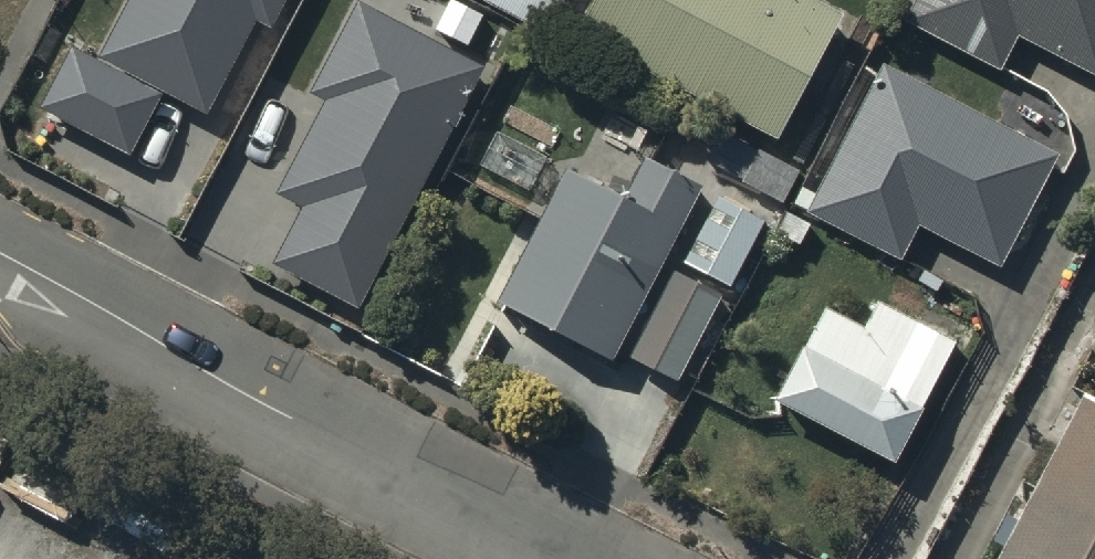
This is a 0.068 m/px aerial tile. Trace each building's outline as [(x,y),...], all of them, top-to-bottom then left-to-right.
[(101,40),(202,94),(252,0),(122,0),(101,40)] [(370,0),(358,0),(316,77),(332,85),(284,175),(312,190),(282,245),(356,285),(478,58),(370,0)] [(539,31),(557,0),(482,0),(539,31)] [(576,23),(772,127),(837,6),(826,0),(589,0),(576,23)] [(910,10),(999,56),(1018,20),(1094,60),(1094,0),(915,0),(910,10)] [(155,85),(72,43),(44,97),(127,140),(155,85)] [(1056,148),(884,59),(810,200),(899,246),(919,210),(1001,253),(1056,148)] [(787,197),(804,166),(726,124),(709,155),(787,197)] [(622,192),(562,161),(492,290),(606,351),(700,177),(646,148),(622,192)] [(725,284),(678,260),(635,345),(682,368),(725,284)] [(952,330),(876,293),(863,319),(826,301),(780,393),(893,449),(952,330)] [(1094,515),(1094,395),(1085,390),(1033,481),(1094,515)] [(1033,481),(989,558),(1094,558),(1094,515),(1033,481)]
